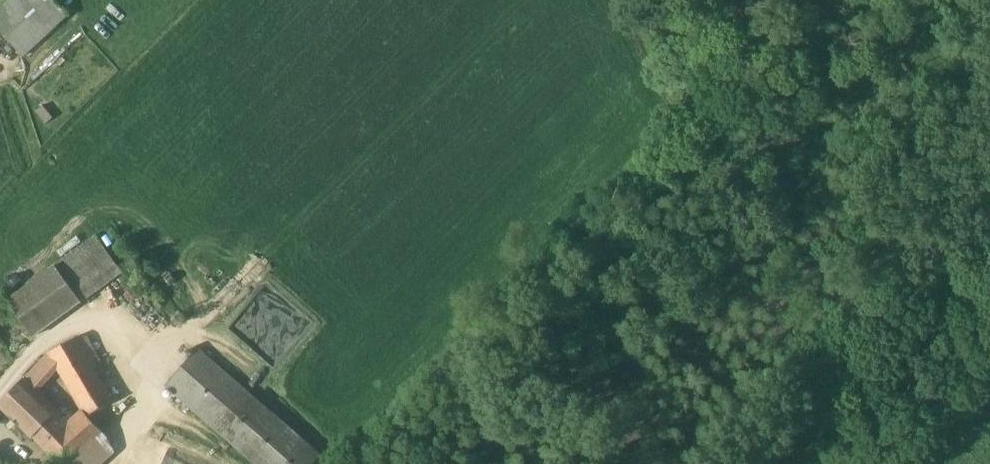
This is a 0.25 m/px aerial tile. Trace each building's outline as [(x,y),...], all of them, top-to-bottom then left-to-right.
[(52,0),(10,0),(0,9),(0,33),(22,56),(66,15),(52,0)] [(116,274),(87,240),(54,264),(6,300),(32,336),(81,299),(116,274)] [(103,432),(87,415),(112,399),(76,339),(51,351),(0,405),(0,408),(31,437),(32,436),(33,437),(60,463),(96,463),(108,452),(96,438),(103,432)] [(167,384),(254,463),(310,463),(320,455),(202,348),(167,384)]
